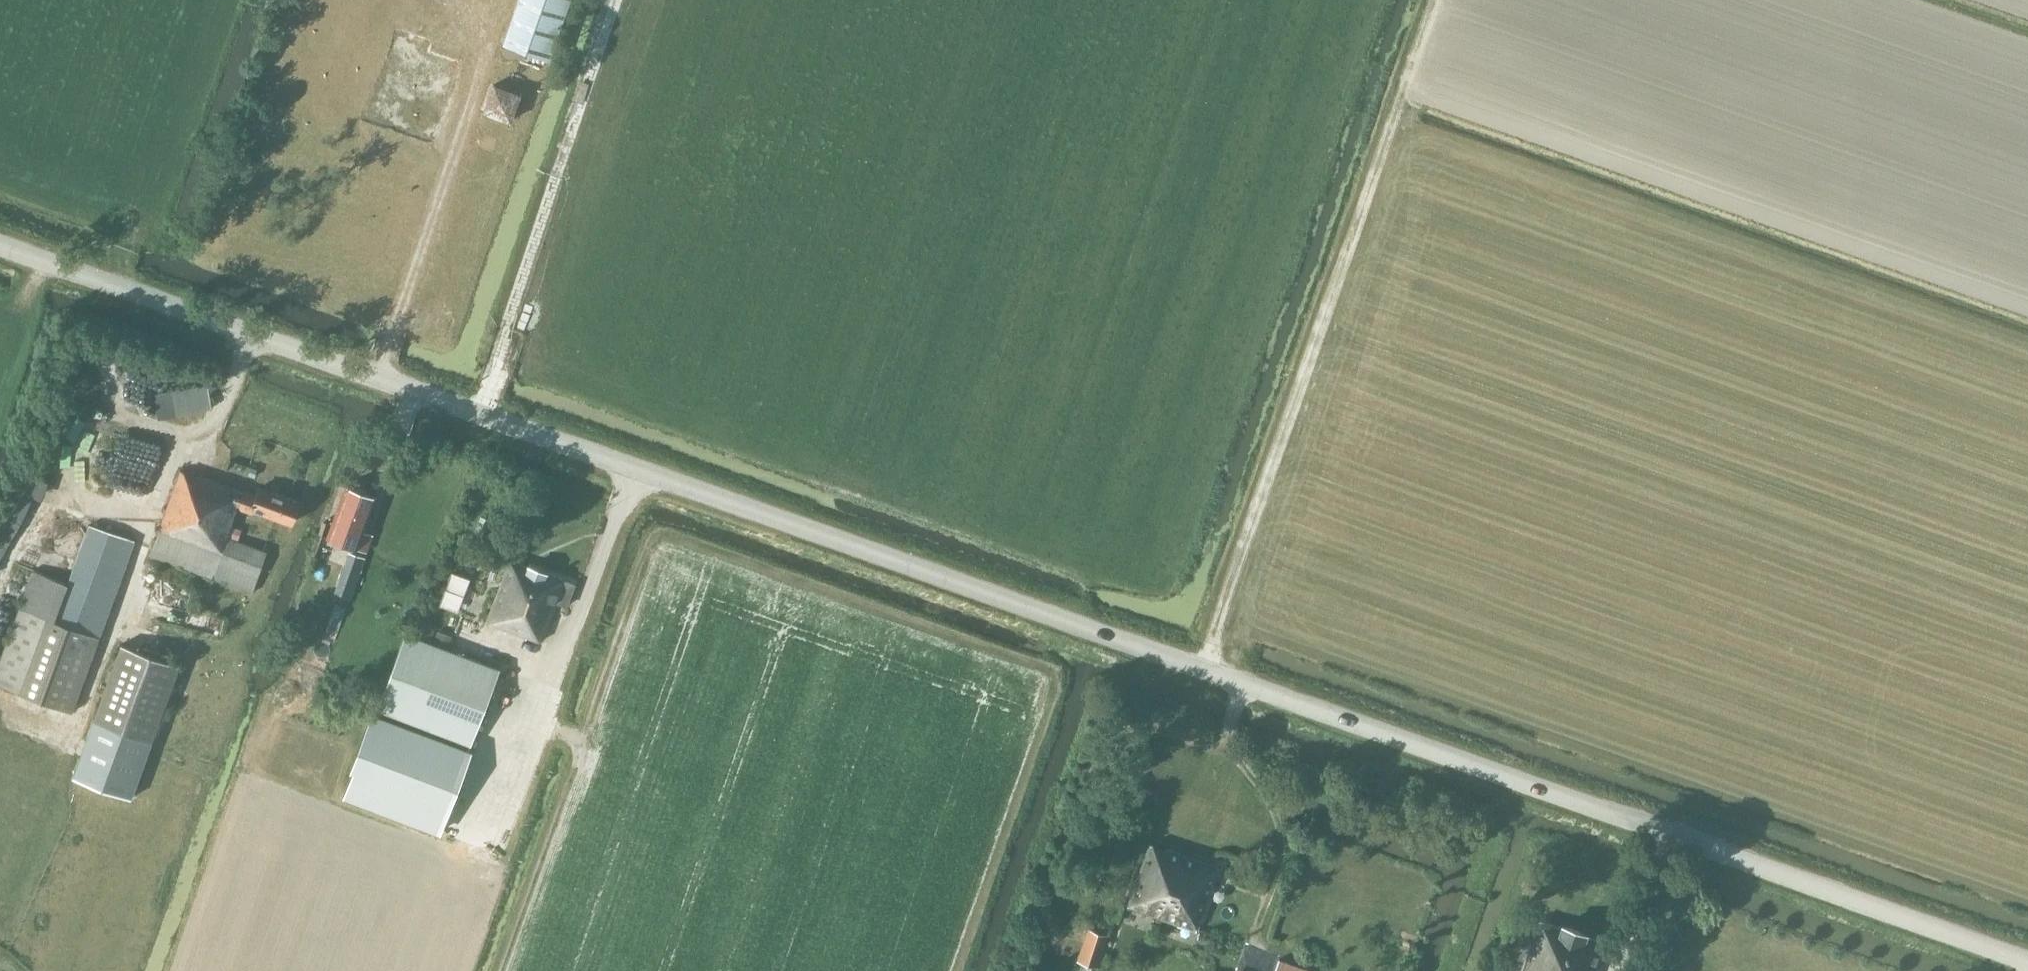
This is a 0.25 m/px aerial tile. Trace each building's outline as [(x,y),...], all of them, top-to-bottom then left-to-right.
[(549,58),(570,0),(519,0),(504,43),(549,58)] [(211,406),(208,388),(186,392),(176,394),(120,403),(124,426),(179,416),(178,414),(190,412),(200,410),(200,408),(211,406)] [(259,485),(256,495),(199,475),(198,476),(180,470),(160,529),(151,555),(253,592),(267,551),(236,539),(229,536),(238,508),(247,510),(253,512),(254,511),(292,524),(301,501),(259,485)] [(338,537),(355,543),(346,571),(359,575),(373,535),(364,531),(366,528),(375,501),(344,490),(328,532),(339,536),(338,537)] [(229,536),(236,539),(239,531),(241,532),(247,510),(238,508),(229,536)] [(73,712),(100,637),(55,621),(59,608),(105,624),(134,542),(89,526),(69,584),(34,569),(0,663),(0,685),(73,712)] [(526,637),(527,636),(540,641),(555,602),(567,606),(575,582),(563,578),(510,559),(486,623),(526,637)] [(412,634),(430,640),(434,629),(416,623),(412,634)] [(438,631),(434,642),(448,646),(451,636),(438,631)] [(377,708),(471,744),(500,668),(406,632),(377,708)] [(95,721),(153,741),(180,665),(122,644),(95,721)] [(438,830),(470,747),(376,712),(344,794),(438,830)] [(1128,906),(1161,918),(1184,854),(1167,847),(1166,849),(1149,844),(1128,906)] [(1184,854),(1161,918),(1196,930),(1219,866),(1184,854)] [(1585,935),(1586,930),(1568,923),(1566,928),(1540,919),(1522,970),(1593,970),(1603,941),(1585,935)] [(1079,960),(1098,966),(1108,934),(1089,928),(1079,960)] [(1313,970),(1279,958),(1274,970),(1313,970)]
